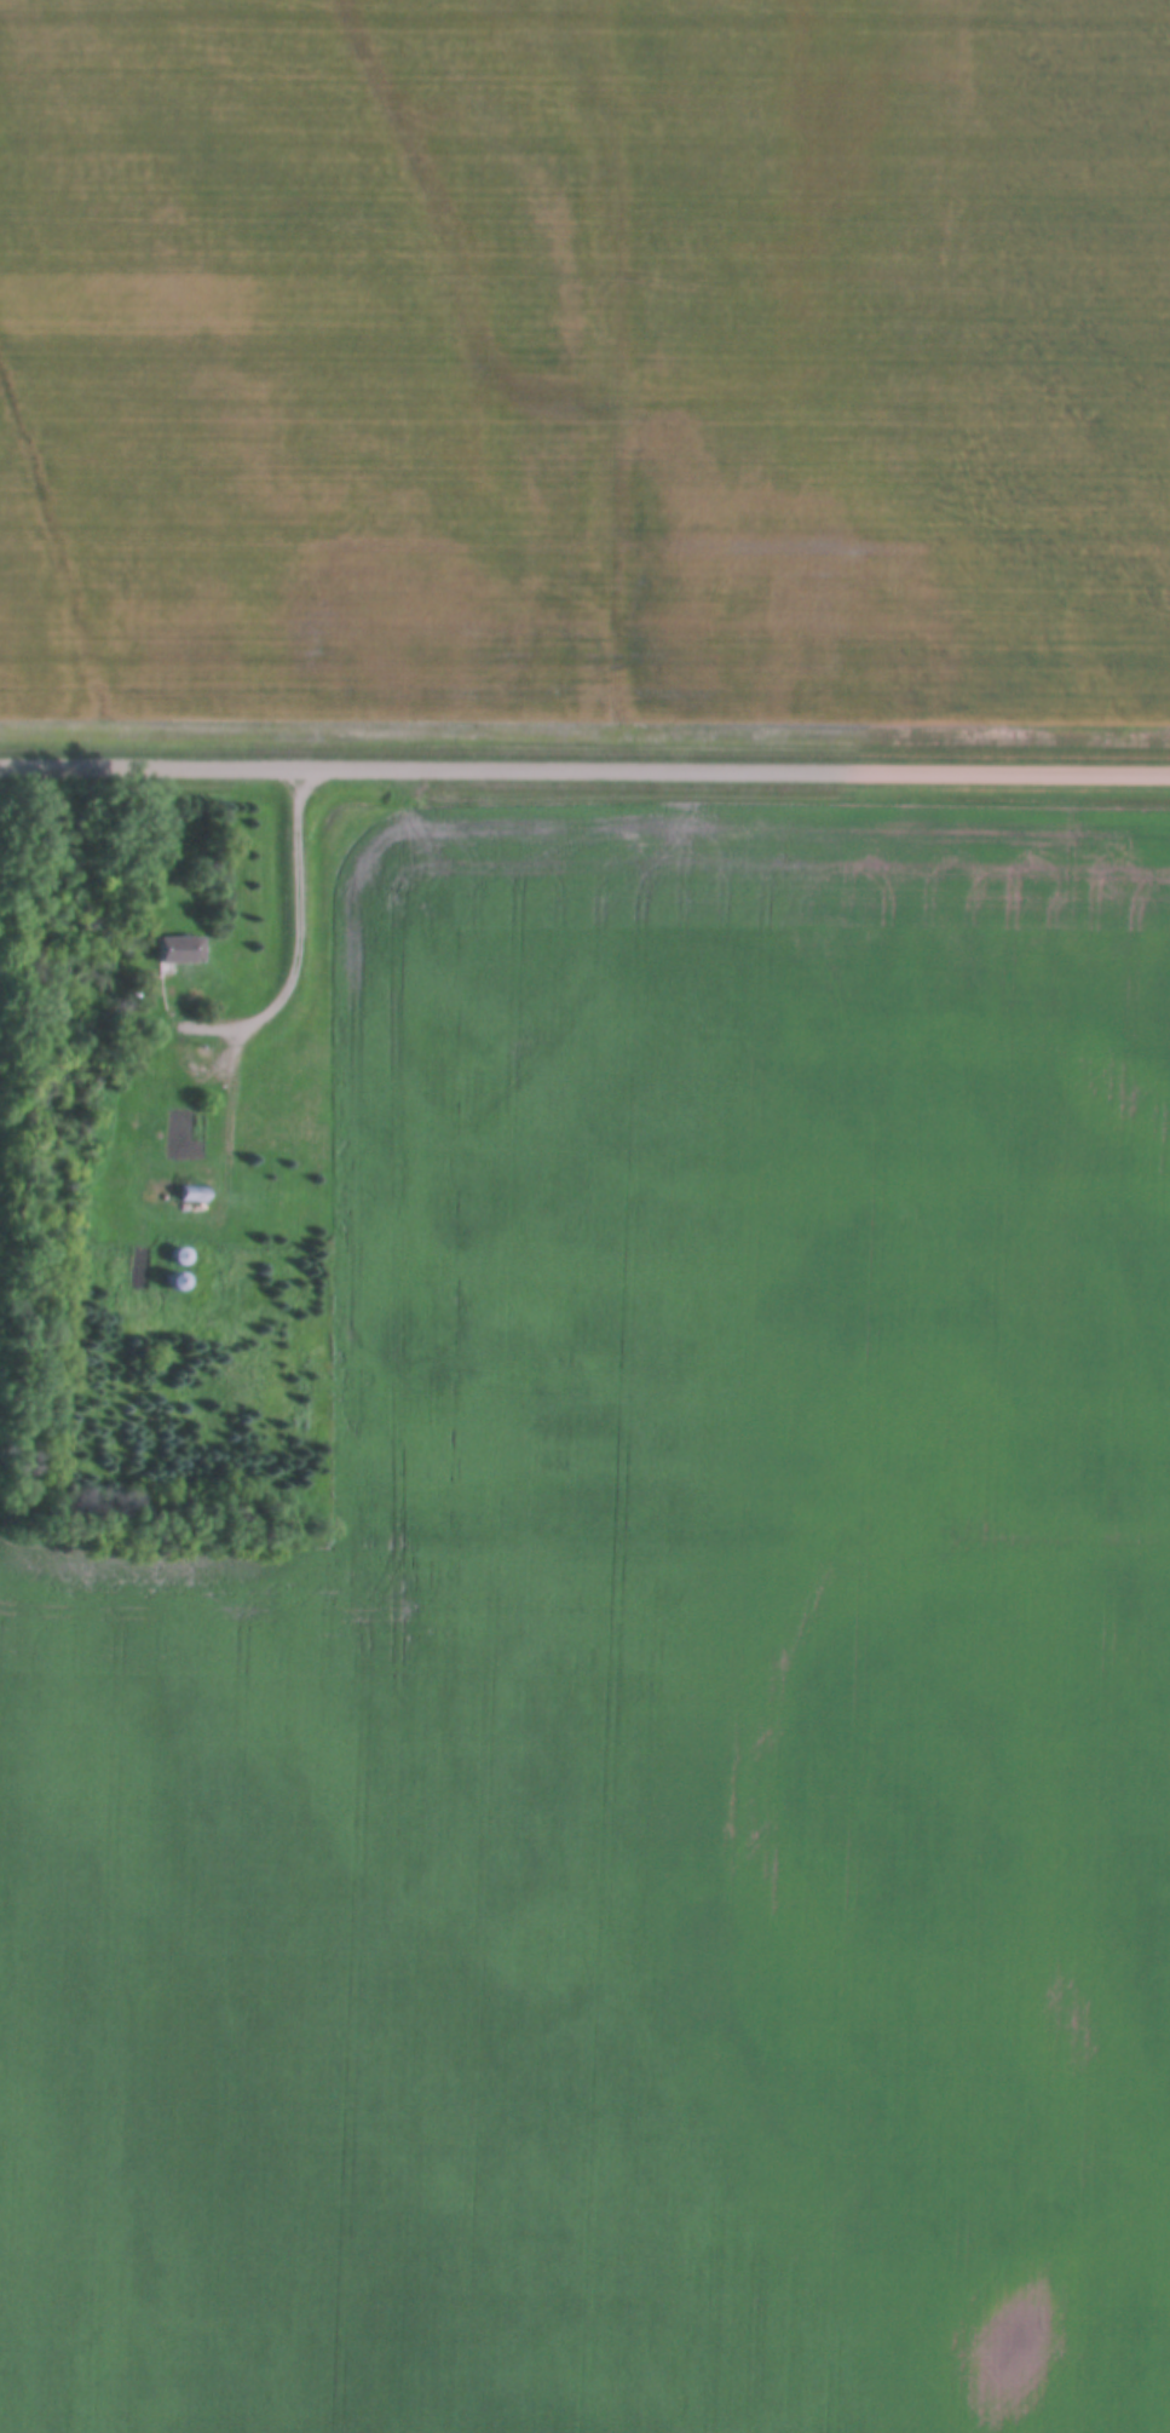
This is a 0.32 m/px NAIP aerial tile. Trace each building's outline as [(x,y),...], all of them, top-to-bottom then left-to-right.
[(151,934),(194,934),(195,959),(151,960),(151,934)] [(175,1198),(175,1186),(192,1186),(192,1198),(175,1198)] [(174,1264),(178,1262),(181,1259),(183,1254),(181,1250),(178,1247),(173,1246),(169,1247),(166,1250),(165,1255),(166,1259),(169,1262),(174,1264)] [(169,1290),(174,1289),(178,1285),(179,1281),(178,1276),(174,1273),(169,1272),(165,1273),(161,1276),(160,1281),(161,1285),(165,1289),(169,1290)]
